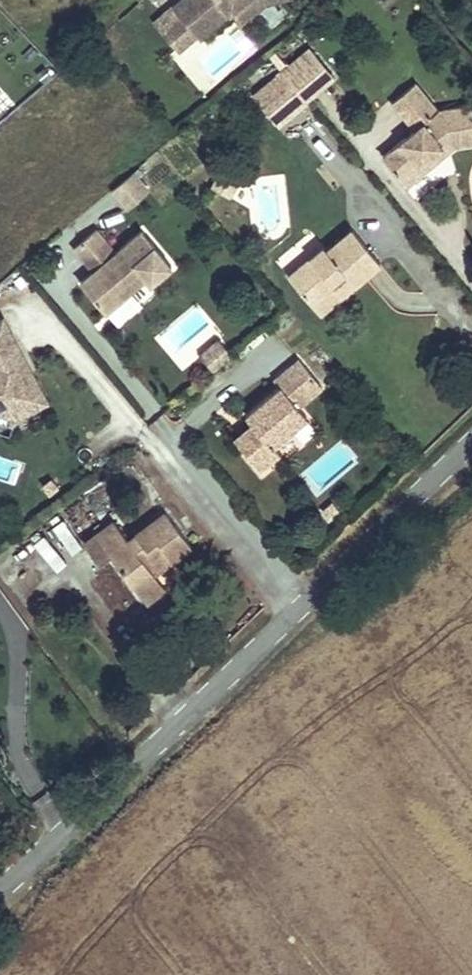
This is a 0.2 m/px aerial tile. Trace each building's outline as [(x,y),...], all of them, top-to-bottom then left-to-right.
[(155,22),(178,49),(197,32),(200,36),(230,11),(243,0),(181,0),(155,22)] [(230,11),(239,22),(264,1),(269,0),(243,0),(230,11)] [(311,48),(282,72),(306,101),(335,77),(311,48)] [(306,101),(282,72),(253,96),(277,125),(306,101)] [(464,107),(438,111),(416,84),(393,103),(415,130),(383,157),(399,176),(417,162),(424,171),(440,158),(432,149),(443,139),(450,147),(454,146),(471,143),(471,117),(466,118),(464,107)] [(464,107),(466,118),(471,117),(471,105),(464,107)] [(374,120),(357,134),(376,156),(393,142),(374,120)] [(443,139),(432,149),(440,158),(454,146),(450,147),(443,139)] [(399,176),(407,186),(424,171),(417,162),(399,176)] [(146,188),(132,172),(111,190),(125,206),(146,188)] [(146,188),(125,206),(128,210),(149,192),(146,188)] [(80,282),(106,313),(146,279),(150,284),(172,267),(142,231),(116,252),(97,229),(74,249),(93,271),(80,282)] [(289,276),(313,305),(347,276),(354,285),(381,262),(353,229),(327,250),(324,246),(289,276)] [(313,305),(320,313),(354,285),(347,276),(313,305)] [(18,417),(41,405),(20,366),(26,363),(2,318),(0,320),(0,411),(18,417)] [(213,372),(232,356),(220,340),(200,356),(213,372)] [(298,408),(322,388),(298,359),(273,380),(279,387),(245,416),(251,424),(258,432),(240,447),(260,471),(279,455),(272,447),(307,418),(298,408)] [(20,366),(41,405),(47,402),(26,363),(20,366)] [(258,432),(251,424),(233,439),(240,447),(258,432)] [(14,481),(19,464),(0,458),(0,477),(14,481)] [(189,547),(164,514),(128,540),(114,521),(84,544),(99,563),(110,555),(145,602),(164,588),(154,573),(149,567),(156,562),(150,554),(161,546),(171,561),(189,547)] [(49,529),(70,556),(81,547),(59,520),(49,529)] [(45,535),(34,542),(52,571),(64,564),(45,535)] [(149,567),(154,573),(171,561),(161,546),(150,554),(156,562),(149,567)]
